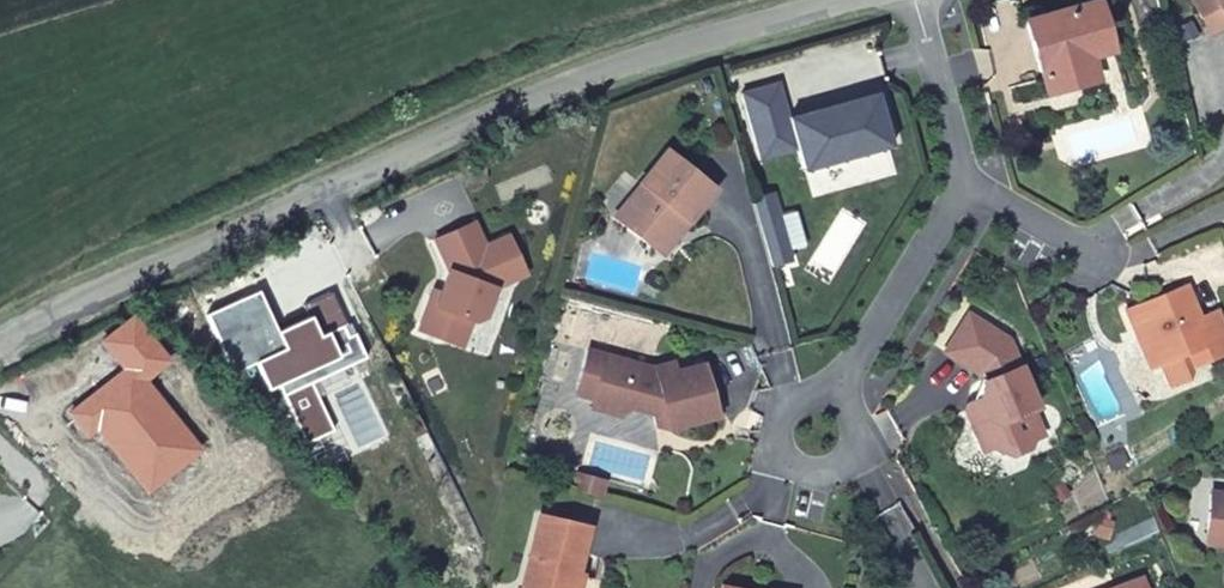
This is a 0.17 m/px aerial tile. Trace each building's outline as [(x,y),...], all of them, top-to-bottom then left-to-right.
[(1223,28),(1223,0),(1187,0),(1184,1),(1201,34),(1221,23),(1223,28)] [(1066,64),(1084,59),(1105,53),(1090,1),(1017,22),(1038,96),(1072,87),(1066,64)] [(1090,82),(1084,59),(1066,64),(1072,87),(1090,82)] [(773,83),(736,93),(750,142),(766,137),(771,156),(792,150),(797,172),(885,147),(871,94),(783,118),(773,83)] [(771,156),(766,137),(750,142),(755,160),(771,156)] [(677,219),(682,224),(709,189),(659,149),(634,182),(637,184),(612,213),(654,247),(677,219)] [(477,168),(464,169),(465,183),(478,182),(477,168)] [(767,194),(746,200),(765,268),(786,262),(767,194)] [(659,251),(682,224),(677,219),(654,247),(659,251)] [(425,302),(415,329),(436,336),(448,331),(453,313),(467,318),(479,313),(488,284),(520,273),(503,235),(479,246),(468,222),(430,239),(445,269),(437,291),(432,305),(425,302)] [(1199,348),(1204,362),(1223,353),(1223,338),(1212,310),(1195,317),(1186,295),(1182,286),(1121,312),(1132,340),(1142,337),(1154,367),(1199,348)] [(254,289),(202,313),(229,372),(257,359),(271,390),(276,387),(304,448),(333,436),(308,380),(361,356),(349,332),(343,335),(338,325),(341,323),(327,291),(298,304),(304,316),(272,330),(254,289)] [(430,289),(425,302),(432,305),(437,291),(430,289)] [(457,344),(467,318),(453,313),(448,331),(436,336),(457,344)] [(960,316),(937,353),(970,375),(979,395),(961,403),(958,412),(967,433),(978,428),(987,449),(1004,456),(1020,449),(1023,440),(1034,435),(1022,411),(1028,408),(999,341),(960,316)] [(1145,371),(1154,367),(1142,337),(1132,340),(1142,363),(1145,371)] [(1199,348),(1154,367),(1163,389),(1184,381),(1188,369),(1204,362),(1199,348)] [(571,395),(592,400),(592,398),(603,356),(582,351),(571,395)] [(619,407),(625,408),(632,406),(644,409),(646,424),(660,424),(661,430),(662,430),(707,422),(695,365),(670,371),(668,362),(642,367),(629,363),(603,356),(592,398),(592,400),(619,407)] [(617,415),(625,408),(619,407),(592,400),(591,401),(589,408),(617,415)] [(978,428),(967,433),(976,454),(987,449),(978,428)] [(598,476),(574,468),(569,481),(594,489),(598,476)] [(1201,531),(1223,535),(1223,498),(1206,495),(1201,531)] [(515,587),(569,587),(585,528),(536,516),(515,587)] [(1201,531),(1199,549),(1223,552),(1223,535),(1201,531)] [(1113,587),(1137,587),(1134,580),(1113,587)]
